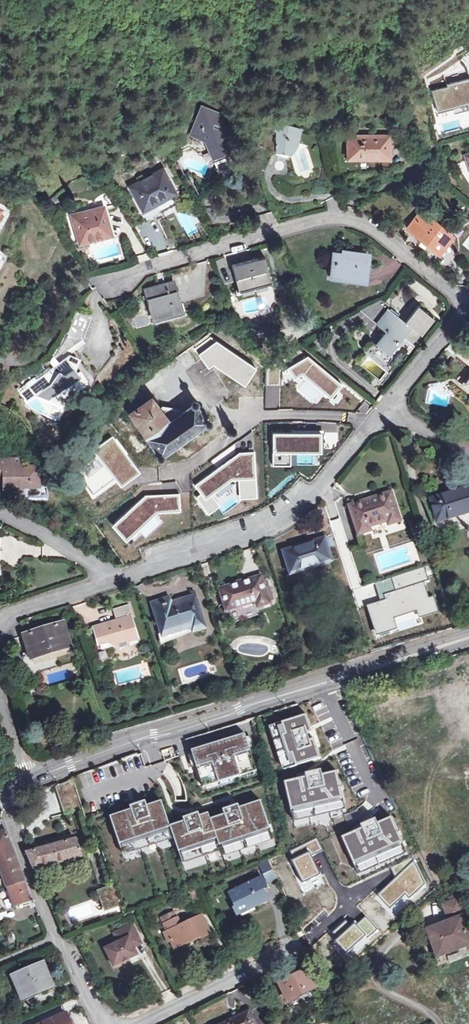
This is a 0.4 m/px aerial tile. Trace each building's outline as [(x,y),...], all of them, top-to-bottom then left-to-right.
[(432,88),(438,111),(453,107),(454,113),(468,109),(468,78),(432,88)] [(196,136),(191,148),(199,151),(214,157),(232,149),(227,137),(228,134),(212,127),(214,122),(220,124),(224,116),(203,107),(193,134),(196,136)] [(290,154),(290,151),(292,151),(293,153),(299,145),(303,137),(299,136),(301,130),(298,130),(300,122),(291,119),(290,116),(287,115),(284,115),(282,119),(280,119),(279,122),(257,130),(263,145),(276,152),(290,154)] [(389,153),(383,134),(345,144),(350,163),(389,153)] [(465,157),(467,162),(458,165),(468,183),(468,155),(465,157)] [(140,208),(146,220),(186,200),(180,189),(177,190),(165,168),(131,185),(143,206),(140,208)] [(112,232),(106,203),(73,211),(80,239),(112,232)] [(187,204),(173,209),(185,236),(199,231),(187,204)] [(449,230),(424,209),(409,226),(435,248),(449,230)] [(370,257),(335,253),(332,275),(367,280),(370,257)] [(273,282),(266,255),(233,264),(239,290),(273,282)] [(148,308),(152,323),(187,315),(183,298),(178,299),(174,282),(146,290),(151,307),(148,308)] [(389,350),(403,333),(412,341),(434,314),(420,303),(408,318),(389,304),(376,320),(387,328),(377,341),(389,350)] [(47,365),(52,368),(67,357),(63,352),(84,337),(90,313),(75,309),(71,324),(47,365)] [(214,331),(218,336),(224,331),(221,327),(214,331)] [(176,358),(185,371),(223,344),(218,336),(214,331),(176,358)] [(243,370),(223,344),(185,371),(204,397),(243,370)] [(468,347),(466,345),(460,352),(468,360),(468,348),(468,347)] [(20,392),(28,401),(38,394),(50,409),(45,413),(54,416),(69,394),(89,379),(81,368),(78,371),(67,357),(52,368),(20,392)] [(157,454),(156,456),(155,456),(157,459),(160,460),(162,457),(161,454),(206,423),(193,405),(168,422),(149,399),(128,414),(157,454)] [(168,407),(164,416),(171,419),(175,410),(168,407)] [(0,458),(0,475),(1,475),(1,487),(19,487),(19,481),(37,481),(37,466),(19,465),(19,458),(0,458)] [(428,498),(435,522),(468,513),(468,486),(428,498)] [(369,527),(387,522),(389,526),(399,523),(390,493),(349,506),(358,536),(371,532),(369,527)] [(322,539),(282,551),(288,573),(328,561),(322,539)] [(256,607),(269,603),(260,576),(218,589),(225,610),(254,601),(256,607)] [(193,631),(205,627),(195,595),(172,603),(170,597),(152,603),(163,635),(192,626),(193,631)] [(95,627),(100,643),(108,641),(120,648),(128,645),(128,643),(137,640),(130,617),(132,616),(128,604),(113,608),(116,620),(95,627)] [(72,653),(64,631),(27,643),(33,665),(72,653)] [(466,692),(454,690),(452,702),(468,705),(468,682),(466,692)] [(287,705),(288,712),(298,711),(297,704),(287,705)] [(243,736),(191,753),(196,766),(210,762),(217,782),(239,775),(232,755),(248,750),(243,736)] [(57,800),(51,787),(39,792),(44,804),(57,800)] [(129,811),(109,817),(118,843),(168,827),(159,802),(144,807),(142,802),(128,807),(129,811)] [(182,823),(168,827),(176,850),(214,837),(217,844),(267,828),(259,803),(236,810),(235,805),(220,810),(222,815),(209,819),(207,813),(197,817),(195,813),(181,818),(182,823)] [(33,895),(32,892),(7,827),(0,830),(0,861),(15,902),(33,895)] [(81,855),(76,834),(71,835),(71,839),(27,852),(35,869),(81,855)] [(172,840),(156,843),(157,849),(173,845),(172,840)] [(295,851),(307,887),(320,882),(308,847),(295,851)] [(275,879),(267,863),(259,866),(267,882),(275,879)] [(251,900),(253,904),(265,898),(260,889),(266,886),(261,876),(229,892),(236,907),(251,900)] [(33,895),(15,902),(17,907),(31,901),(33,906),(37,904),(33,895)] [(251,900),(236,907),(238,912),(253,904),(251,900)] [(308,916),(313,911),(303,900),(297,905),(308,916)] [(461,921),(464,919),(458,901),(443,907),(448,924),(427,931),(436,957),(468,946),(468,945),(461,921)] [(199,934),(200,937),(206,933),(198,917),(182,925),(178,917),(162,925),(172,947),(186,940),(199,934)] [(104,949),(112,967),(136,955),(132,948),(131,945),(138,941),(130,925),(112,934),(117,943),(104,949)] [(199,934),(186,940),(187,943),(200,937),(199,934)] [(310,953),(303,956),(310,969),(317,965),(310,953)] [(37,989),(39,993),(54,986),(45,964),(16,977),(24,995),(37,989)] [(300,1004),(297,998),(316,988),(306,968),(278,982),(291,1009),(300,1004)] [(265,992),(258,978),(248,983),(255,997),(265,992)] [(37,989),(24,995),(26,999),(39,993),(37,989)] [(247,1012),(223,1023),(253,1023),(247,1012)] [(68,1014),(46,1023),(73,1023),(68,1014)]
